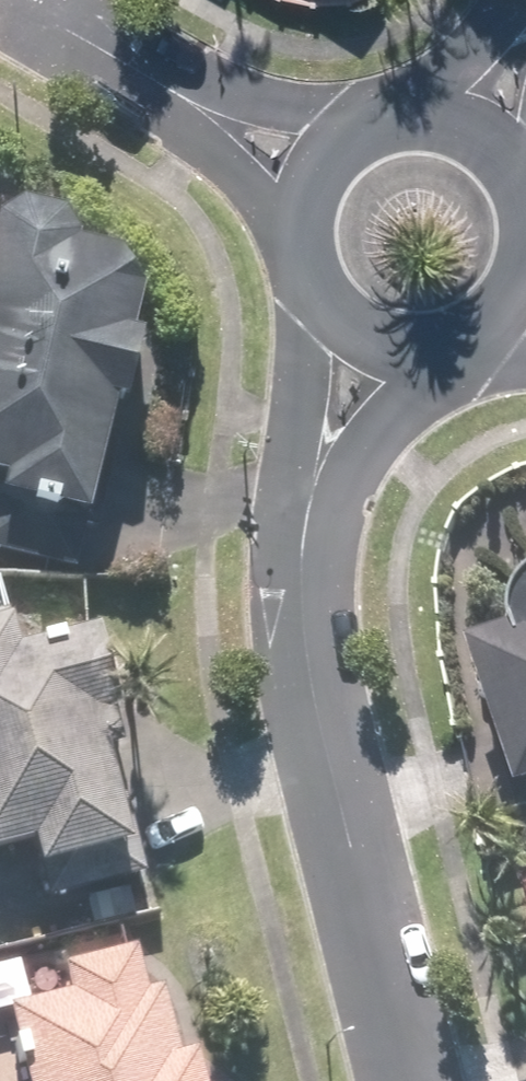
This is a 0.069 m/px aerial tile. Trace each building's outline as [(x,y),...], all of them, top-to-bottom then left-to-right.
[(104,273),(66,266),(47,236),(0,228),(0,554),(68,567),(96,421),(106,423),(129,300),(119,298),(104,273)] [(505,641),(461,654),(503,799),(525,793),(525,586),(525,587),(522,589),(519,591),(517,594),(515,596),(513,599),(511,602),(509,605),(507,608),(506,611),(505,614),(504,617),(504,621),(503,624),(503,628),(503,631),(503,635),(504,638),(505,641)] [(11,848),(22,888),(119,862),(93,764),(112,759),(82,645),(8,665),(0,633),(0,851),(11,848)] [(160,1076),(142,1006),(125,1011),(114,967),(40,986),(47,1011),(0,1023),(0,1051),(8,1080),(174,1080),(172,1073),(160,1076)]
